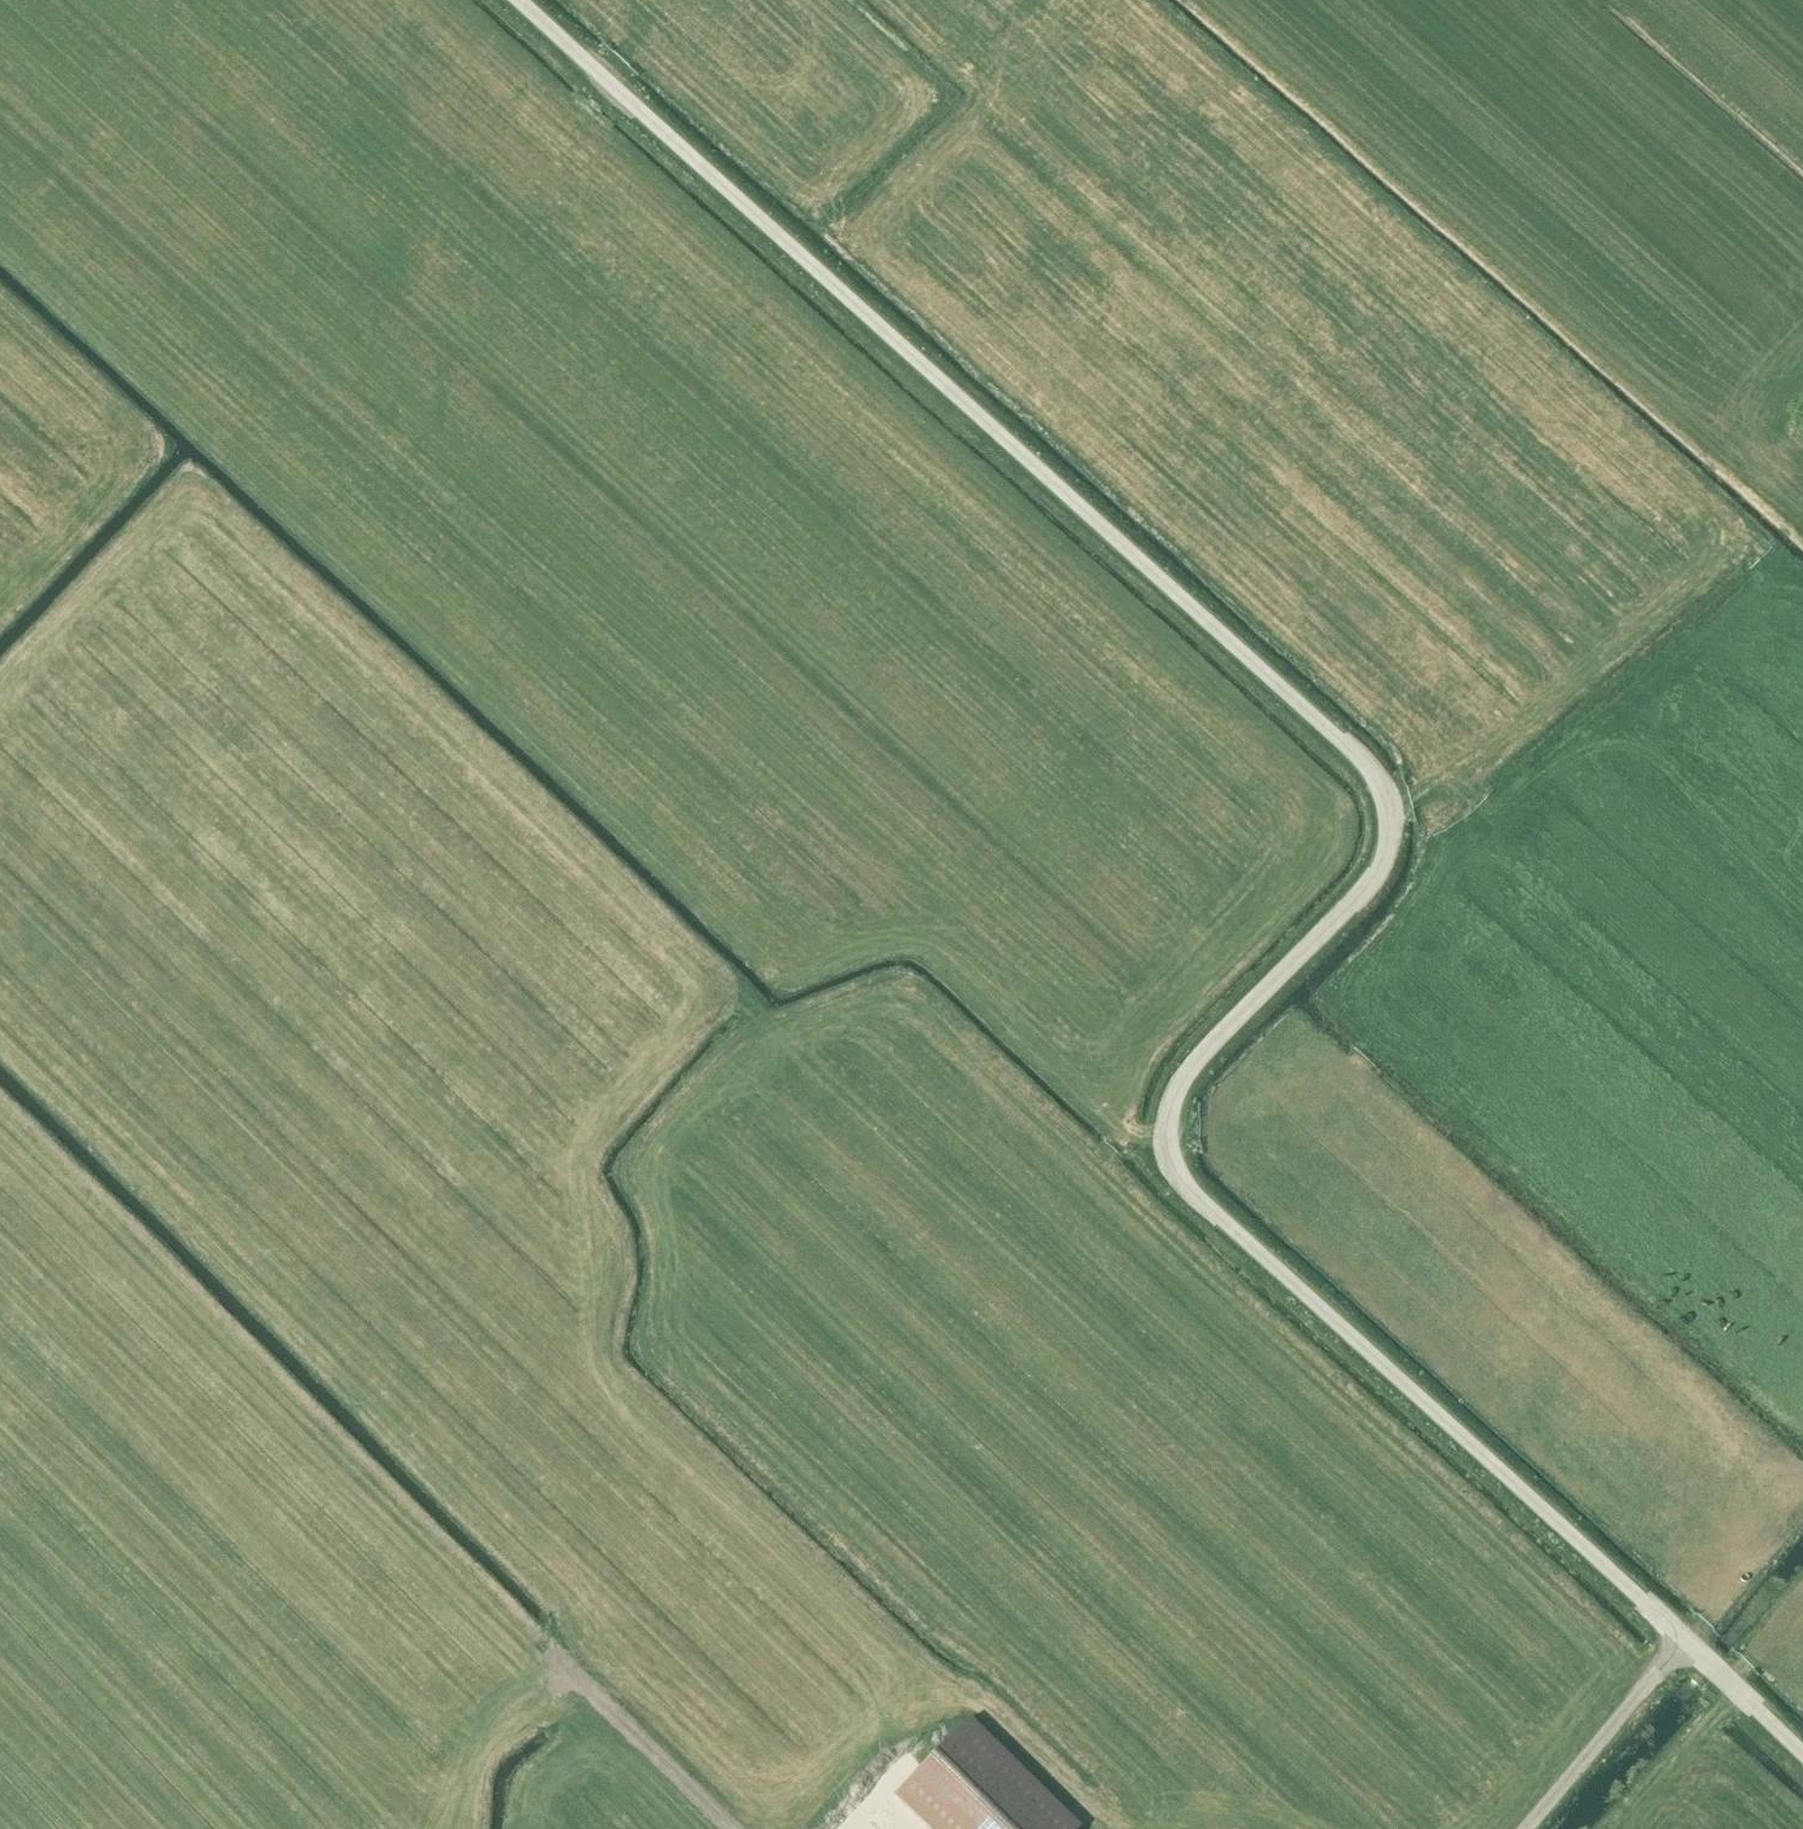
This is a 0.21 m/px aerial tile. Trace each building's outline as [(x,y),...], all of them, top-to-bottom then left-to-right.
[(970,1715),(894,1793),(930,1828),(1076,1828),(1081,1824),(970,1715)] [(864,1817),(875,1828),(914,1828),(884,1798),(864,1817)]
